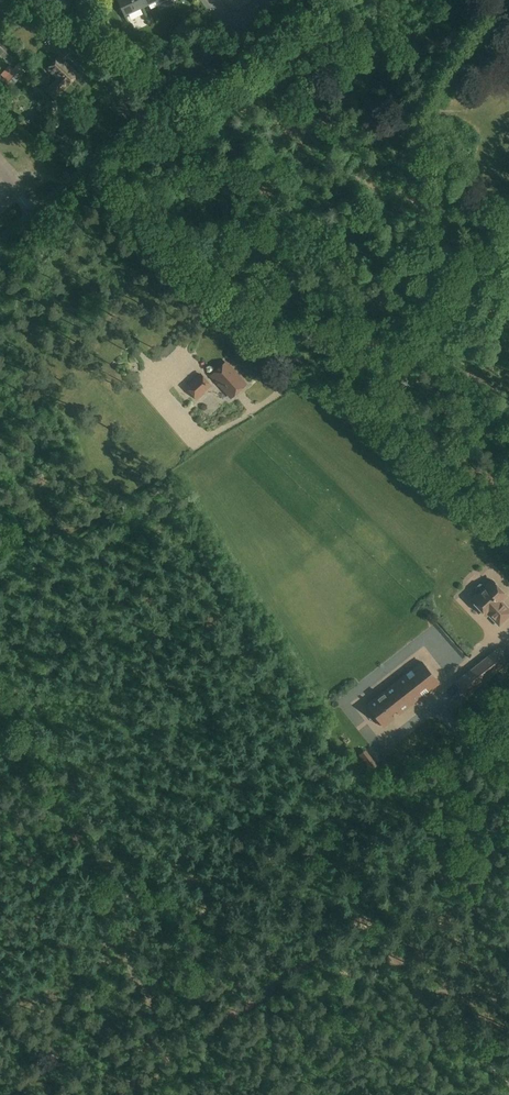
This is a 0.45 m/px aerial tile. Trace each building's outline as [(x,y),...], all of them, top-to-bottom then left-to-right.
[(125,14),(155,1),(159,10),(174,3),(173,0),(118,0),(125,14)] [(45,42),(63,58),(74,46),(55,29),(45,42)] [(67,86),(78,74),(58,56),(47,68),(58,78),(46,91),(54,98),(66,85),(67,86)] [(9,65),(1,74),(9,81),(21,68),(25,71),(30,66),(23,59),(13,68),(9,65)] [(0,93),(0,103),(5,108),(14,98),(3,89),(0,93)] [(101,304),(86,316),(92,324),(108,312),(101,304)] [(211,375),(231,397),(246,384),(226,362),(211,375)] [(185,387),(196,399),(211,385),(201,372),(185,387)] [(508,615),(508,609),(501,601),(507,595),(492,580),(486,586),(484,584),(479,584),(476,587),(476,592),(478,594),(471,600),(486,615),(488,613),(499,625),(508,615)] [(462,676),(455,682),(466,695),(472,689),(479,684),(493,673),(500,668),(507,662),(497,649),(490,655),(483,660),(469,671),(462,676)] [(367,705),(383,726),(394,718),(391,714),(396,710),(399,713),(438,682),(422,661),(367,705)] [(374,760),(366,765),(370,770),(377,764),(374,760)]
